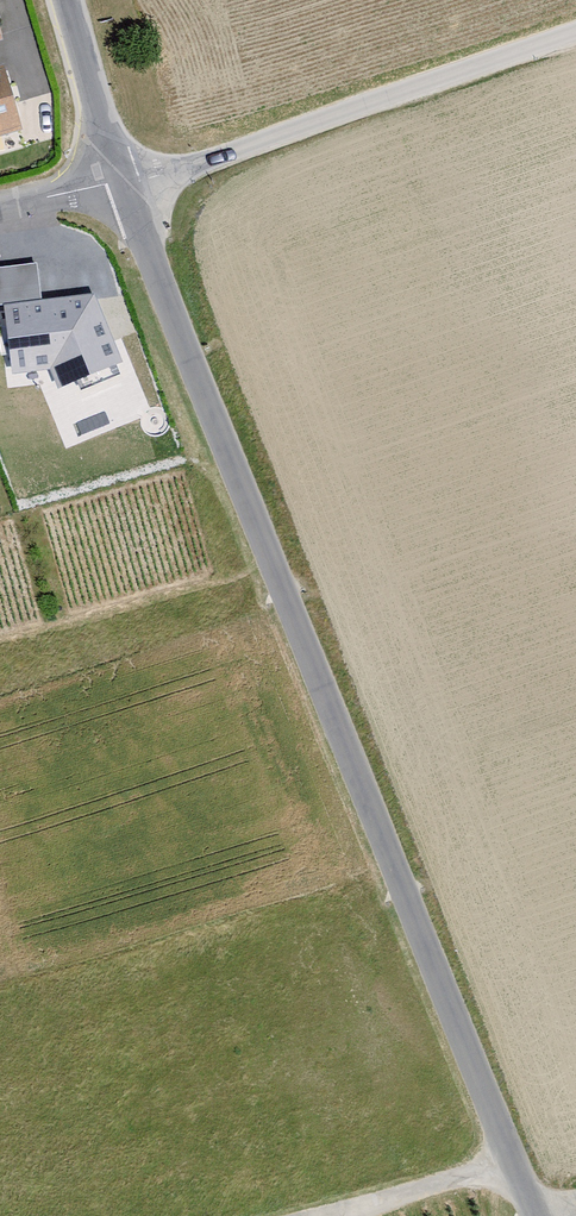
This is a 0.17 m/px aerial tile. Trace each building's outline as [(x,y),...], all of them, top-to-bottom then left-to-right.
[(1,69),(0,69),(0,123),(16,118),(1,69)] [(0,271),(0,309),(4,308),(41,304),(36,267),(0,271)] [(41,304),(4,308),(12,378),(50,373),(57,393),(122,368),(95,298),(41,304)]
